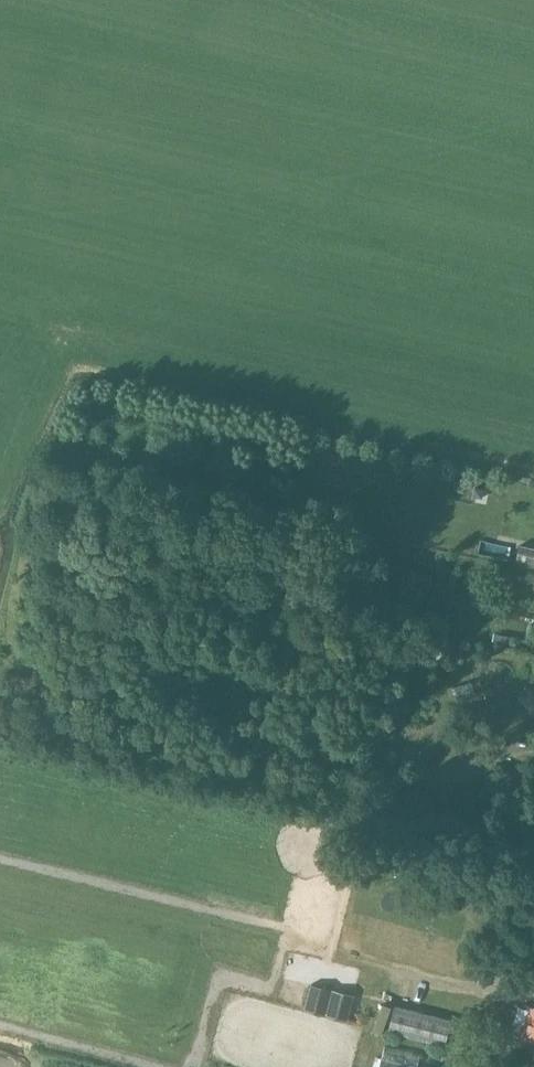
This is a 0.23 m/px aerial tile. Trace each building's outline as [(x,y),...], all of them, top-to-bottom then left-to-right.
[(533,569),(533,549),(520,546),(516,565),(533,569)] [(354,995),(311,984),(305,1009),(348,1020),(354,995)] [(397,1002),(390,1027),(445,1043),(452,1018),(397,1002)] [(533,1053),(533,1008),(531,1007),(519,1049),(533,1053)]
